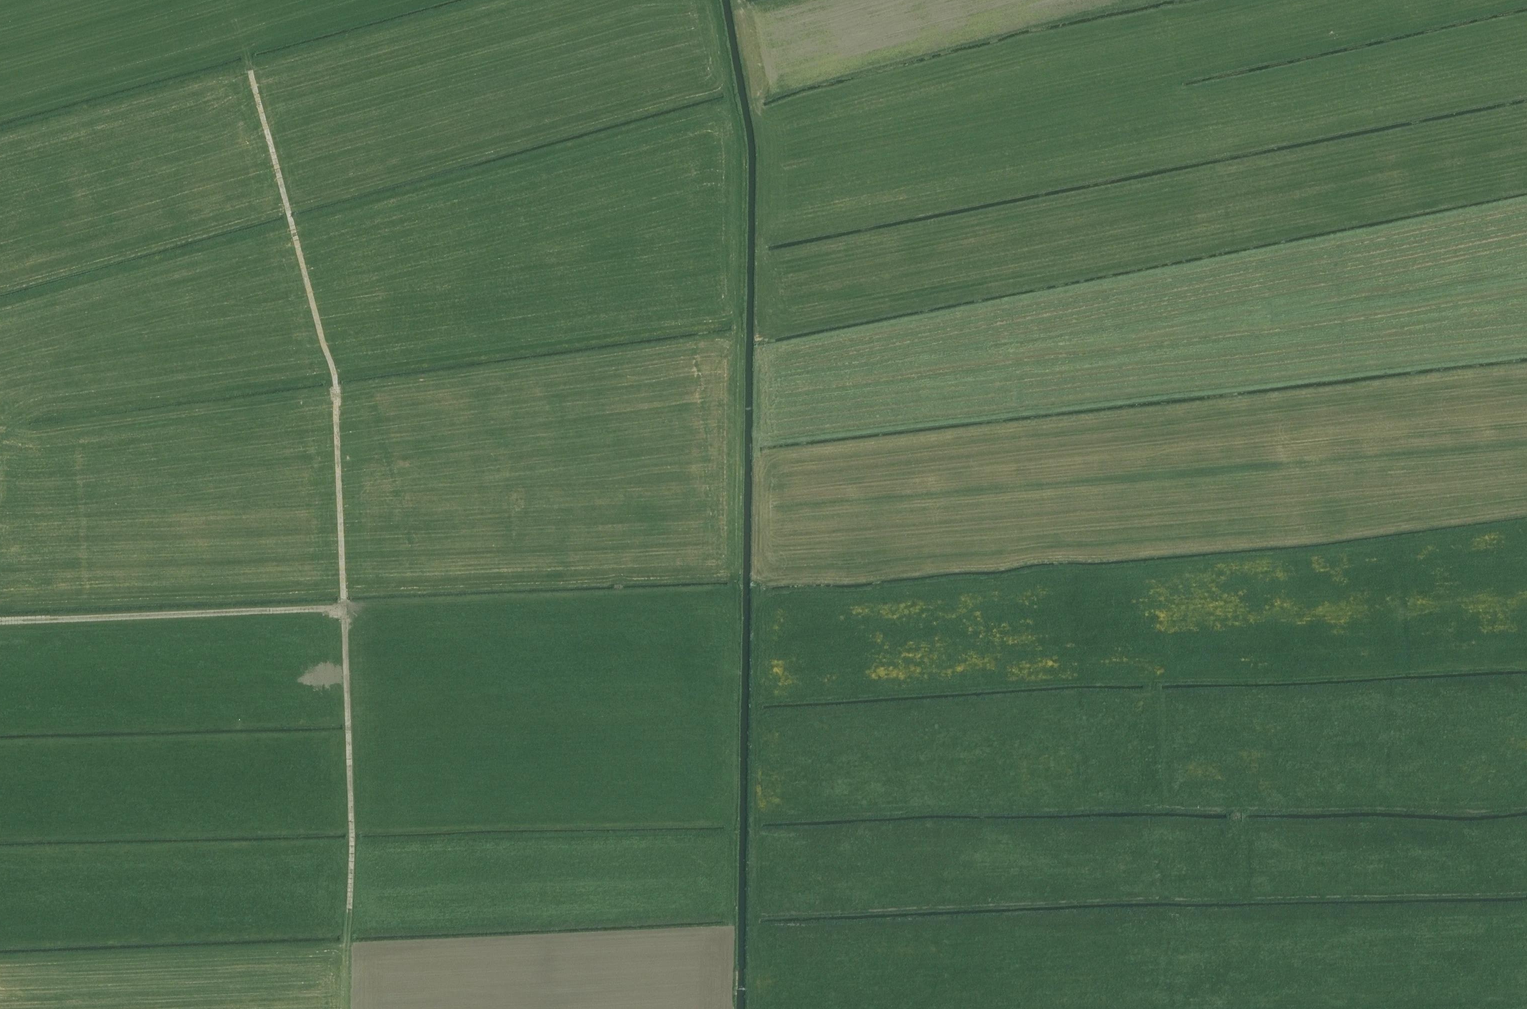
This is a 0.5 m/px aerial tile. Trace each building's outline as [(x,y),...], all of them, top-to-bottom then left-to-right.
[(0,628),(0,641),(12,641),(12,628),(0,628)]
